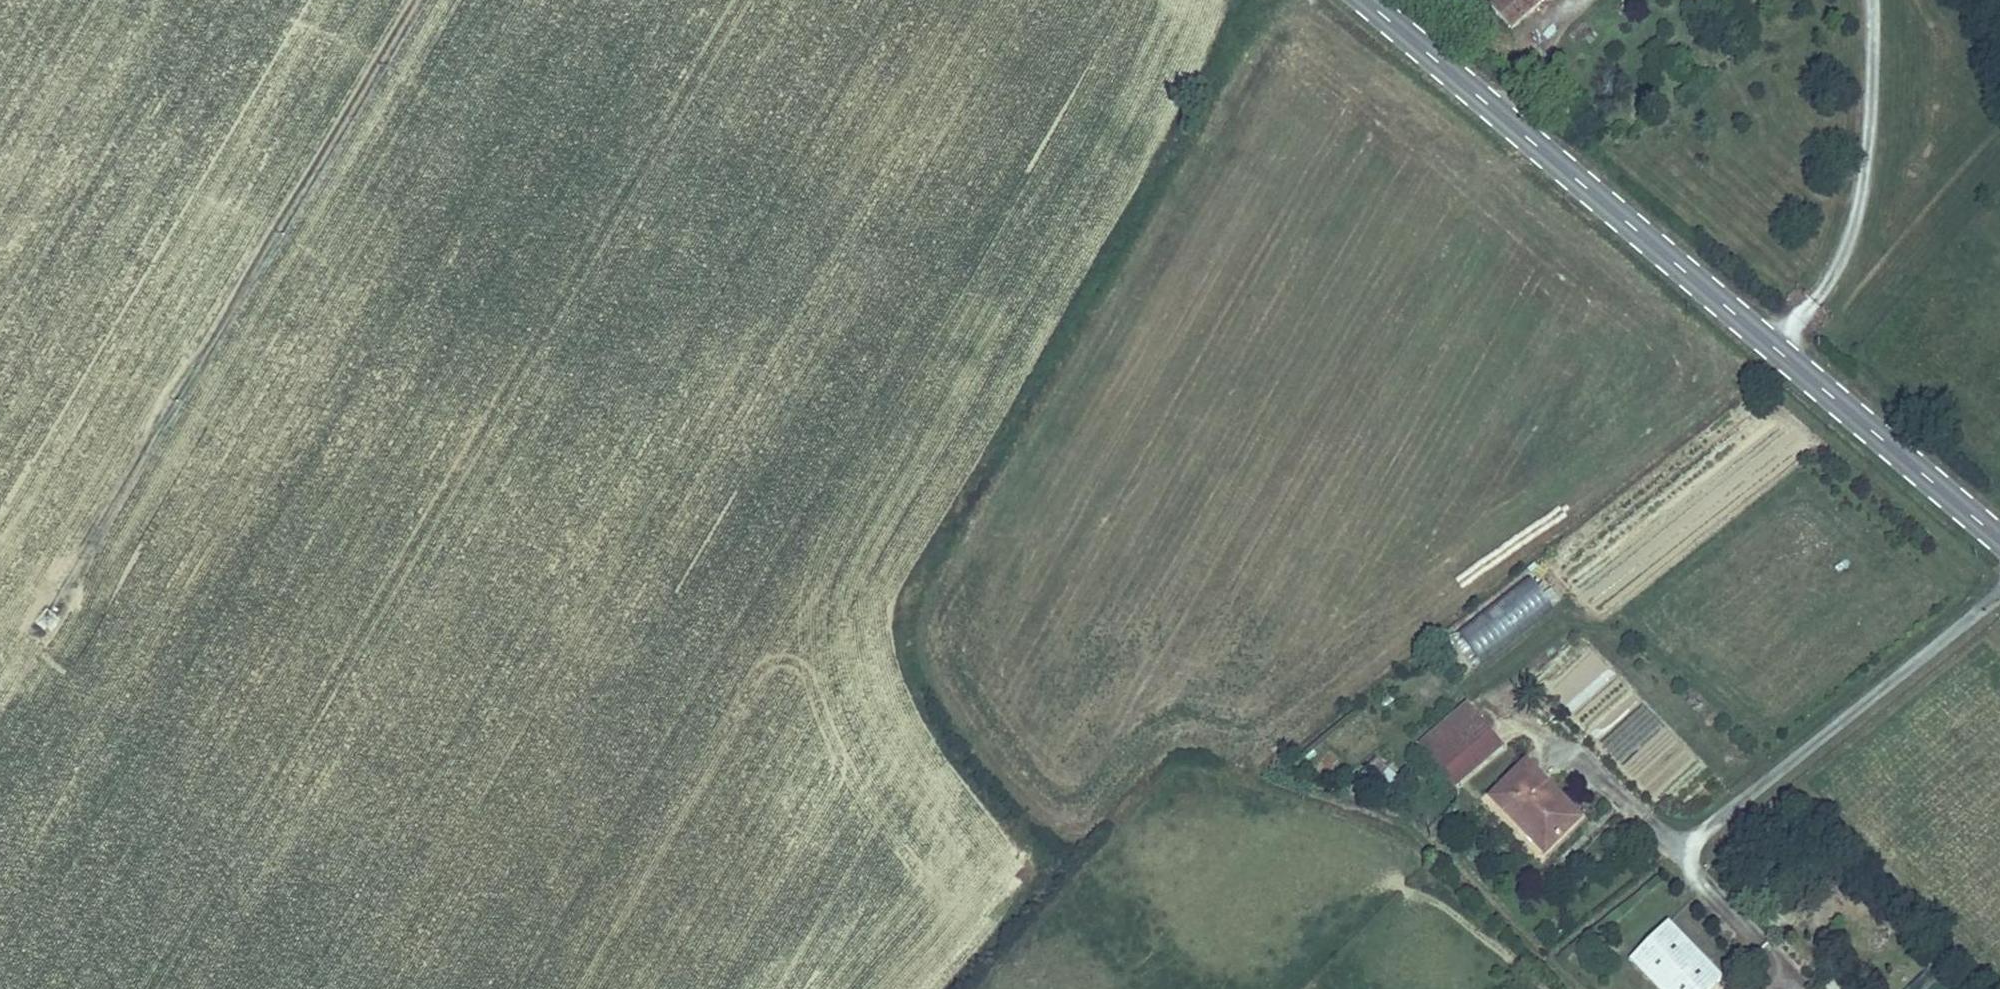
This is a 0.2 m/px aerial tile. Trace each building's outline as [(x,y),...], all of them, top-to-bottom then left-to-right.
[(1489,1),(1506,22),(1531,0),(1491,0),(1489,1)] [(1695,8),(1706,0),(1689,0),(1695,8)] [(1532,574),(1449,637),(1473,668),(1556,604),(1532,574)] [(1469,718),(1428,751),(1447,776),(1489,743),(1469,718)] [(1519,766),(1483,796),(1531,853),(1568,822),(1519,766)] [(1628,958),(1657,988),(1712,988),(1724,978),(1669,920),(1628,958)]
